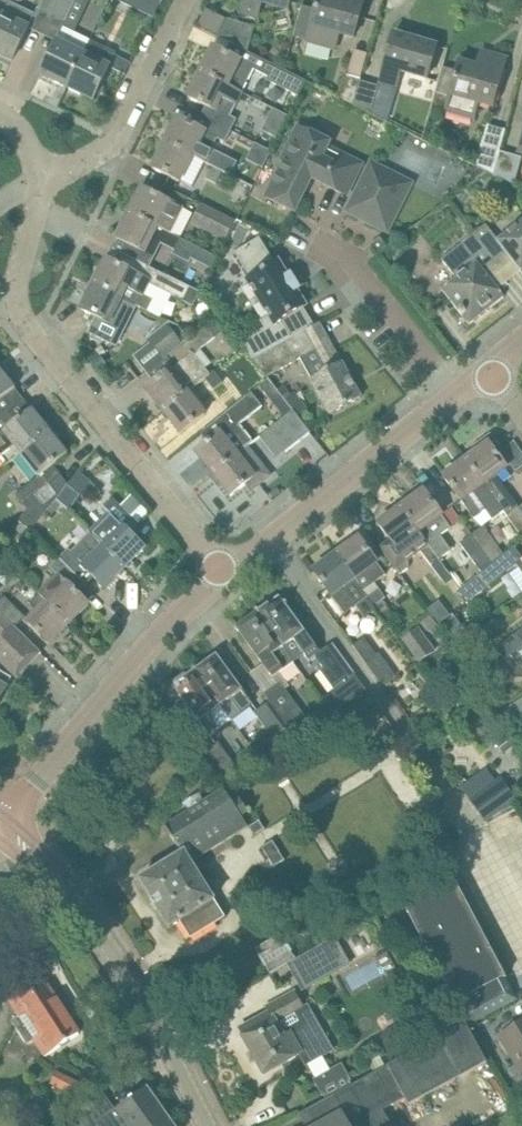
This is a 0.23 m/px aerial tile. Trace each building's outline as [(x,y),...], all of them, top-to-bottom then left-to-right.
[(9,1),(8,1),(9,0),(0,0),(0,19),(9,1)] [(60,0),(43,0),(39,8),(53,14),(60,0)] [(53,14),(65,20),(75,0),(60,0),(53,14)] [(153,18),(161,2),(156,0),(116,0),(153,18)] [(257,17),(262,1),(288,9),(291,0),(245,0),(241,12),(257,17)] [(311,25),(306,43),(335,52),(340,33),(354,37),(361,11),(364,0),(348,0),(347,1),(345,0),(318,0),(311,25)] [(22,40),(35,13),(24,8),(9,1),(0,19),(0,54),(13,60),(22,40)] [(227,19),(218,37),(230,43),(238,47),(248,52),(255,26),(249,24),(227,18),(227,19)] [(63,27),(50,53),(41,73),(67,86),(89,40),(63,27)] [(427,79),(430,68),(436,46),(434,46),(435,43),(434,39),(432,35),(428,33),(424,32),(420,34),(418,37),(417,41),(394,34),(380,82),(396,86),(400,71),(427,79)] [(89,40),(67,86),(93,99),(109,66),(115,54),(116,53),(89,40)] [(213,47),(201,72),(242,93),(243,93),(255,69),(270,77),(275,66),(248,52),(238,47),(230,43),(225,53),(213,47)] [(115,54),(109,66),(125,74),(131,62),(115,54)] [(492,107),(500,80),(506,59),(491,55),(486,70),(459,62),(450,96),(438,92),(434,104),(447,107),(446,111),(476,119),(480,103),(492,107)] [(270,77),(269,79),(299,94),(305,80),(275,66),(270,77)] [(201,72),(188,97),(206,106),(201,116),(230,131),(237,119),(230,116),(236,105),(242,93),(201,72)] [(339,97),(353,104),(360,81),(360,79),(345,75),(339,97)] [(371,113),(379,87),(379,86),(360,81),(353,104),(371,113)] [(277,138),(289,115),(273,108),(261,130),(277,138)] [(178,117),(166,142),(193,155),(212,165),(223,170),(230,174),(236,162),(210,149),(216,137),(225,141),(230,131),(201,116),(196,126),(178,117)] [(267,197),(294,211),(295,211),(311,178),(346,195),(361,164),(341,154),(340,157),(325,150),(329,142),(298,127),(282,160),(285,161),(267,197)] [(166,142),(153,168),(173,178),(180,181),(193,155),(166,142)] [(481,145),(475,165),(487,171),(493,174),(499,151),(481,145)] [(513,183),(521,157),(499,151),(493,174),(513,183)] [(347,211),(387,231),(411,183),(371,163),(347,211)] [(212,165),(205,178),(216,184),(223,170),(212,165)] [(182,208),(162,198),(142,188),(130,213),(169,233),(182,208)] [(226,240),(235,221),(202,205),(193,223),(226,240)] [(180,238),(169,233),(130,213),(117,239),(144,252),(156,258),(163,244),(174,250),(180,238)] [(496,261),(506,252),(521,272),(521,220),(497,239),(485,224),(474,234),(496,261)] [(484,270),(496,261),(474,234),(441,260),(456,278),(441,289),(469,324),(504,296),(484,270)] [(370,245),(377,255),(387,247),(380,237),(370,245)] [(237,252),(236,253),(237,254),(252,278),(249,279),(248,279),(246,280),(248,282),(270,317),(262,322),(266,328),(241,344),(253,359),(291,337),(281,321),(303,307),(304,306),(305,306),(307,305),(305,303),(297,290),(300,289),(291,274),(288,276),(280,263),(280,262),(279,260),(277,261),(277,262),(274,264),(272,260),(260,240),(259,238),(257,239),(237,252)] [(212,268),(217,257),(197,247),(192,258),(212,268)] [(200,292),(168,276),(148,266),(134,259),(129,270),(107,259),(94,284),(121,298),(136,305),(145,309),(151,298),(154,299),(159,289),(193,306),(200,292)] [(81,309),(97,317),(89,332),(116,346),(136,305),(121,298),(94,284),(81,309)] [(168,356),(190,338),(180,327),(170,322),(149,339),(164,359),(168,356)] [(291,337),(253,359),(267,377),(300,359),(307,355),(315,351),(326,371),(311,379),(331,414),(361,398),(341,362),(320,323),(319,322),(314,325),(313,323),(311,324),(312,325),(305,329),(291,337)] [(170,370),(146,389),(164,411),(188,392),(205,378),(210,374),(193,354),(217,335),(208,324),(190,339),(167,357),(175,367),(171,371),(170,370)] [(7,412),(13,407),(5,397),(15,388),(5,375),(0,369),(0,417),(7,412)] [(210,374),(205,378),(214,390),(223,382),(214,371),(210,374)] [(283,386),(277,391),(278,393),(292,410),(298,417),(307,409),(294,393),(291,396),(283,386)] [(205,414),(188,392),(164,411),(181,433),(205,414)] [(196,451),(214,473),(253,442),(239,425),(263,406),(251,392),(200,433),(207,442),(196,451)] [(6,467),(21,454),(50,432),(43,423),(32,409),(15,423),(7,412),(0,417),(0,460),(6,467)] [(268,429),(286,451),(310,432),(298,417),(292,410),(268,429)] [(39,476),(16,494),(28,510),(19,521),(30,531),(68,485),(53,466),(68,454),(57,441),(50,432),(21,454),(39,476)] [(466,459),(504,511),(521,537),(521,505),(519,508),(508,494),(495,476),(507,467),(510,465),(515,472),(521,466),(521,454),(513,442),(497,454),(495,451),(500,448),(494,441),(490,435),(473,447),(476,452),(466,459)] [(253,442),(214,473),(231,496),(245,484),(251,491),(270,475),(247,447),(253,442)] [(466,459),(443,476),(474,519),(486,511),(493,520),(504,511),(466,459)] [(80,471),(58,498),(69,506),(90,479),(80,471)] [(424,490),(401,507),(428,544),(432,549),(439,558),(440,560),(451,551),(440,536),(442,534),(451,527),(442,515),(437,508),(424,490)] [(133,494),(120,507),(130,517),(142,505),(133,494)] [(118,505),(90,533),(125,568),(145,548),(130,533),(138,525),(130,517),(120,507),(118,505)] [(401,507),(378,523),(390,539),(380,547),(393,565),(401,574),(408,568),(407,561),(421,551),(431,564),(439,558),(432,549),(428,544),(401,507)] [(493,564),(505,554),(483,527),(472,535),(493,564)] [(60,558),(86,585),(95,577),(105,588),(125,568),(90,533),(81,542),(82,544),(73,553),(69,549),(60,558)] [(482,573),(493,564),(472,535),(460,545),(482,573)] [(385,575),(376,563),(377,562),(359,537),(336,554),(373,607),(386,623),(394,616),(382,600),(385,597),(374,583),(385,575)] [(363,614),(373,607),(336,554),(314,571),(332,595),(344,613),(356,605),(363,614)] [(51,567),(58,574),(38,594),(68,624),(88,604),(78,593),(86,585),(60,558),(51,567)] [(439,558),(431,564),(445,584),(453,578),(440,560),(439,558)] [(488,587),(480,576),(457,592),(465,603),(488,587)] [(32,601),(40,609),(27,622),(49,644),(68,624),(38,594),(32,601)] [(334,689),(355,673),(333,644),(321,653),(315,646),(279,596),(257,612),(294,661),(304,654),(310,661),(316,656),(325,669),(321,672),(334,689)] [(15,627),(25,617),(5,597),(0,602),(0,612),(15,627)] [(0,661),(16,677),(40,653),(14,628),(15,627),(0,612),(0,639),(2,640),(0,642),(0,661)] [(236,627),(249,645),(272,677),(294,661),(257,612),(236,627)] [(435,652),(419,631),(404,642),(420,663),(435,652)] [(485,656),(493,667),(499,663),(521,646),(521,639),(517,633),(485,656)] [(377,655),(364,637),(353,645),(380,681),(388,675),(375,657),(377,655)] [(499,663),(509,677),(521,668),(521,646),(499,663)] [(217,654),(195,670),(221,706),(232,720),(253,704),(217,654)] [(211,713),(221,706),(195,670),(178,683),(181,688),(177,691),(209,736),(221,728),(211,713)] [(0,671),(0,699),(6,688),(12,678),(0,671)] [(277,685),(265,694),(271,701),(282,716),(297,705),(286,690),(280,682),(277,685)] [(501,712),(510,725),(517,721),(521,717),(521,698),(501,712)] [(271,701),(256,712),(275,737),(290,727),(282,716),(271,701)] [(382,740),(395,730),(386,718),(373,728),(382,740)] [(201,754),(220,779),(236,767),(218,742),(201,754)] [(501,779),(471,801),(486,821),(516,799),(501,779)] [(239,800),(234,804),(224,789),(204,802),(199,795),(185,804),(190,811),(165,827),(182,854),(140,880),(170,928),(181,921),(191,937),(228,914),(194,859),(247,826),(241,815),(246,812),(239,800)] [(452,823),(439,803),(413,820),(426,840),(452,823)] [(249,826),(248,827),(248,828),(249,828),(253,834),(253,835),(253,836),(255,835),(258,832),(259,833),(259,832),(263,829),(263,830),(265,829),(264,828),(259,821),(260,821),(259,820),(258,821),(249,826)] [(284,859),(273,841),(262,847),(274,865),(284,859)] [(506,978),(451,874),(401,900),(467,1025),(516,1000),(505,979),(506,978)] [(16,904),(0,890),(0,922),(16,904)] [(281,933),(255,948),(270,973),(291,962),(297,959),(281,933)] [(297,959),(291,962),(305,987),(348,963),(334,939),(334,938),(297,959)] [(46,965),(28,966),(29,979),(6,994),(17,1012),(16,1013),(17,1016),(11,1021),(27,1044),(33,1040),(34,1042),(36,1041),(46,1056),(79,1034),(47,985),(46,965)] [(300,1012),(305,1009),(295,992),(266,1008),(269,1013),(239,1030),(264,1074),(325,1039),(314,1019),(307,1023),(300,1012)] [(499,1036),(521,1074),(521,1022),(499,1036)] [(402,1026),(392,1027),(384,1031),(379,1039),(390,1058),(413,1045),(402,1026)] [(314,1078),(312,1079),(322,1096),(351,1080),(341,1062),(330,1069),(314,1078)] [(80,1082),(57,1071),(50,1085),(74,1096),(80,1082)] [(147,1088),(129,1101),(116,1110),(116,1111),(95,1125),(174,1125),(147,1088)] [(346,1110),(317,1125),(355,1125),(346,1110)]
